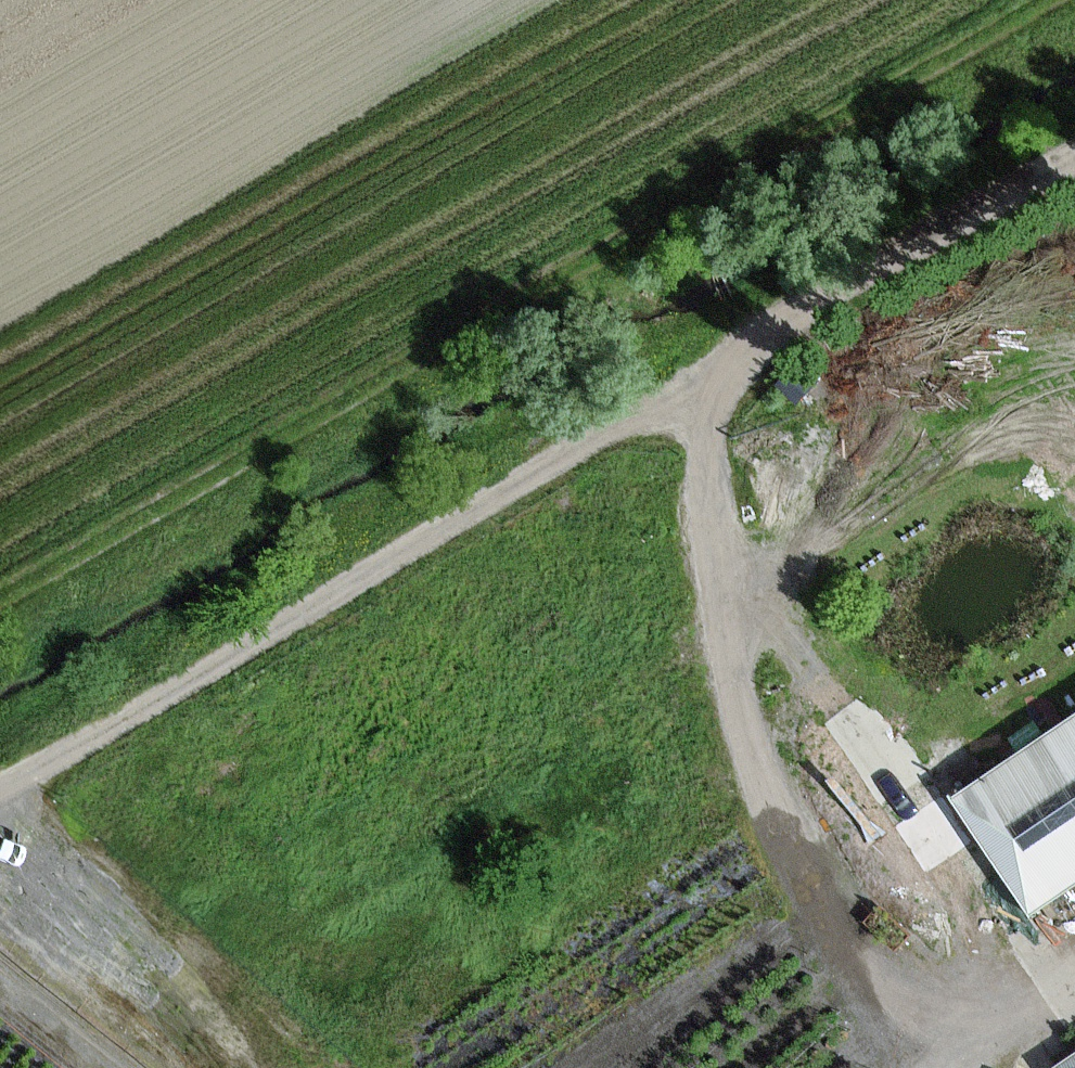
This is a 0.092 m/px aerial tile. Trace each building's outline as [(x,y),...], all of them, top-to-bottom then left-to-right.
[(963,788),(1033,914),(1074,891),(1074,713),(963,788)]
